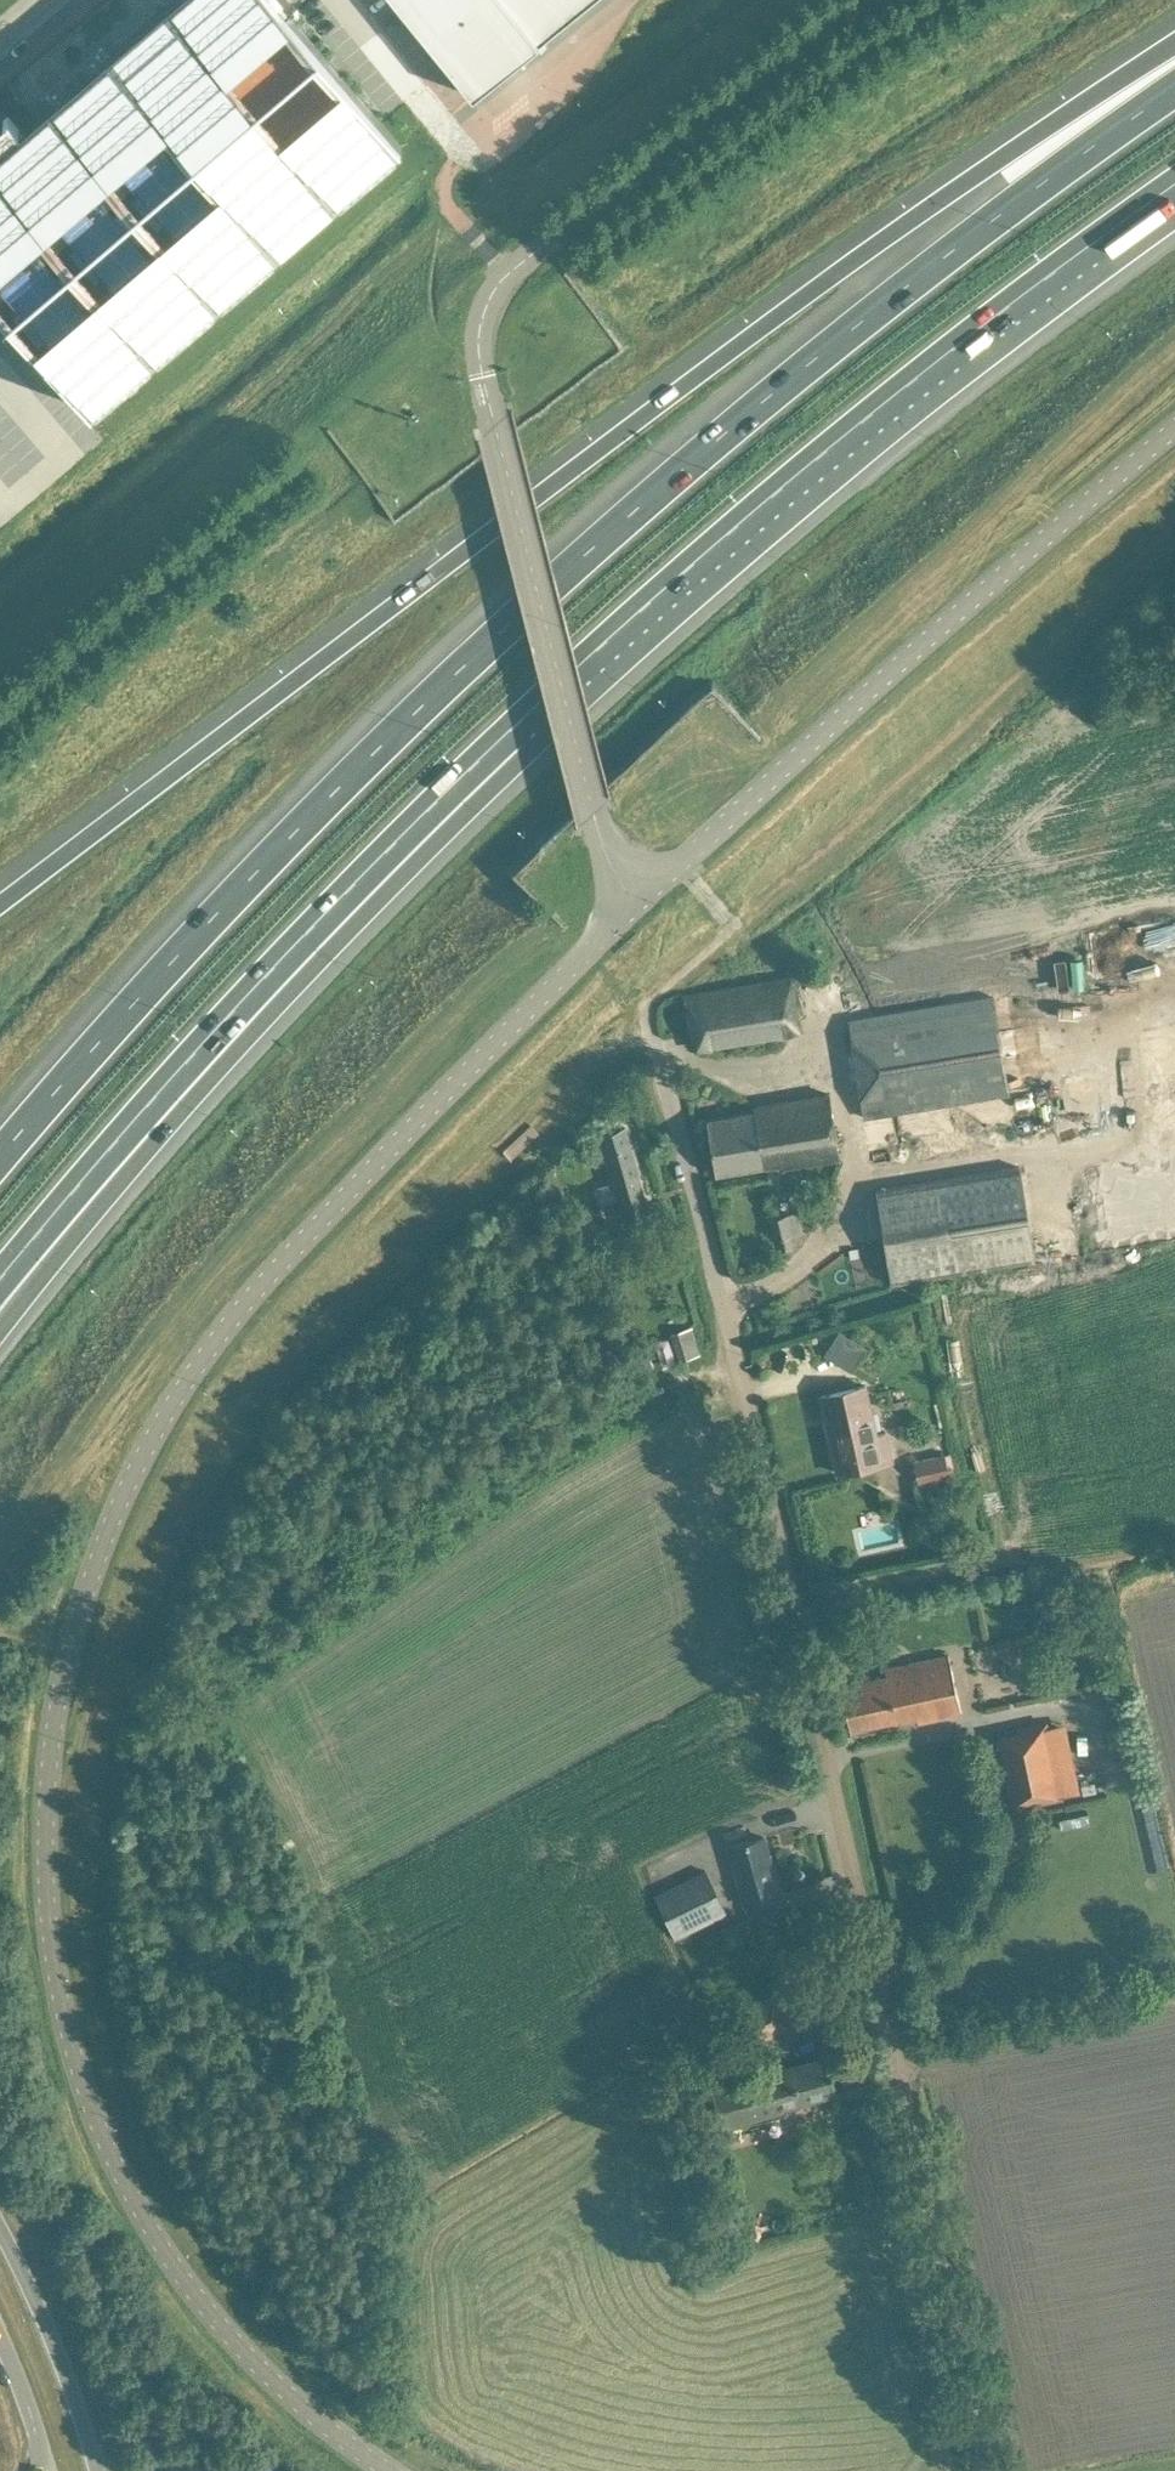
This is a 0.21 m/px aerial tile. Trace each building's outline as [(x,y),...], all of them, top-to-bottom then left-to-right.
[(91,410),(402,144),(278,0),(172,0),(20,130),(7,116),(0,122),(0,303),(91,410)] [(590,0),(395,0),(472,95),(590,0)] [(805,1029),(792,976),(684,995),(696,1048),(805,1029)] [(1010,1092),(994,996),(848,1020),(863,1116),(1010,1092)] [(754,1106),(755,1111),(707,1119),(715,1173),(783,1161),(784,1165),(840,1155),(829,1093),(754,1106)] [(625,1127),(600,1134),(628,1225),(651,1218),(625,1127)] [(1134,1155),(1138,1169),(1165,1162),(1162,1148),(1134,1155)] [(876,1189),(891,1282),(918,1278),(920,1277),(1035,1259),(1020,1166),(876,1189)] [(770,1217),(775,1239),(803,1232),(798,1211),(770,1217)] [(832,1359),(861,1378),(877,1354),(848,1335),(832,1359)] [(868,1384),(844,1390),(820,1395),(838,1472),(895,1459),(888,1431),(879,1433),(868,1384)] [(928,1498),(960,1497),(959,1473),(927,1474),(928,1498)] [(986,1650),(988,1698),(1031,1697),(1029,1649),(986,1650)] [(948,1654),(885,1668),(886,1674),(840,1684),(850,1731),(917,1716),(918,1721),(961,1712),(948,1654)] [(1063,1797),(1047,1719),(1017,1725),(1018,1730),(997,1734),(1012,1805),(1034,1800),(1034,1803),(1063,1797)] [(763,1836),(729,1845),(746,1904),(751,1919),(778,1911),(774,1895),(780,1894),(763,1836)] [(725,1912),(705,1870),(656,1894),(676,1935),(725,1912)] [(731,2015),(745,2044),(788,2025),(774,1995),(731,2015)] [(712,2089),(724,2128),(784,2110),(783,2107),(836,2092),(826,2056),(712,2089)]
